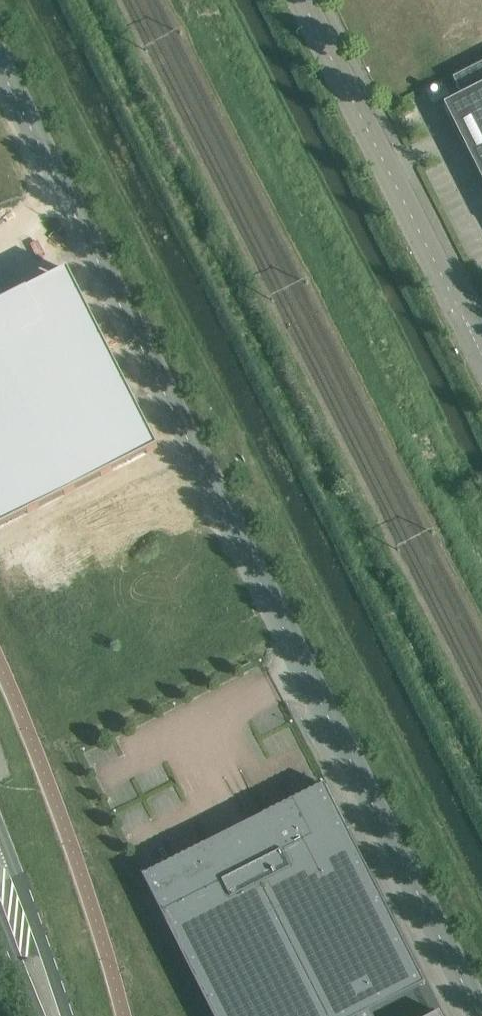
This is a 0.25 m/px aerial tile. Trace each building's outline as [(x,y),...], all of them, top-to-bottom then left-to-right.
[(452,78),(461,95),(443,104),(451,118),(450,119),(456,133),(464,146),(481,181),(481,62),(452,78)] [(72,284),(31,304),(0,319),(0,543),(162,462),(72,284)] [(371,1011),(418,987),(425,983),(324,784),(263,815),(291,869),(262,883),(239,838),(222,847),(209,854),(204,844),(175,859),(142,875),(213,1015),(374,1015),(371,1011)]
